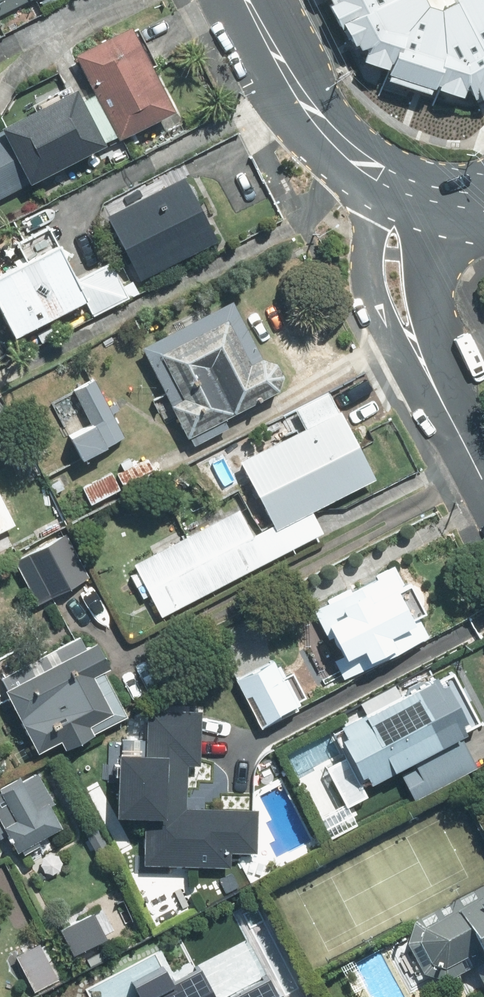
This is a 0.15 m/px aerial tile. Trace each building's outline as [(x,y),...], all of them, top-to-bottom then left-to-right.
[(30,0),(0,0),(0,15),(30,0)] [(348,33),(380,72),(469,96),(483,87),(483,0),(332,0),(348,33)] [(120,138),(176,110),(132,26),(76,55),(120,138)] [(106,143),(78,89),(0,129),(0,198),(106,143)] [(141,279),(218,240),(185,176),(108,215),(141,279)] [(0,275),(0,313),(13,337),(85,300),(94,317),(131,298),(112,261),(78,279),(60,244),(0,275)] [(262,357),(233,301),(142,347),(192,446),(230,427),(225,418),(280,390),(283,375),(276,361),(262,357)] [(82,459),(125,436),(95,379),(74,391),(92,424),(70,436),(82,459)] [(134,563),(162,617),(324,533),(313,512),(377,479),(331,390),(294,409),(304,428),(240,461),(274,526),(254,536),(240,509),(134,563)] [(149,458),(117,473),(127,493),(159,478),(149,458)] [(121,489),(113,473),(83,487),(91,504),(121,489)] [(16,525),(0,494),(0,533),(16,525)] [(91,577),(67,533),(14,562),(37,606),(91,577)] [(344,678),(429,635),(395,569),(310,613),(344,678)] [(111,668),(97,641),(6,687),(39,752),(61,741),(65,749),(129,716),(105,671),(111,668)] [(275,660),(236,680),(261,728),(300,708),(275,660)] [(333,731),(363,787),(398,769),(415,800),(478,766),(462,735),(482,725),(452,667),(333,731)] [(145,816),(143,864),(231,867),(231,852),(258,853),(259,809),(187,807),(188,764),(201,764),(203,710),(147,708),(146,754),(118,753),(116,816),(145,816)] [(64,828),(52,805),(55,803),(39,773),(0,793),(0,839),(1,840),(11,834),(20,850),(64,828)] [(97,825),(84,832),(96,853),(109,845),(97,825)] [(417,924),(409,948),(424,977),(446,985),(475,970),(483,988),(483,889),(417,924)] [(93,913),(61,930),(74,954),(106,938),(93,913)] [(40,943),(15,956),(34,992),(59,979),(40,943)] [(228,948),(192,968),(187,958),(135,986),(141,996),(254,996),(228,948)]
